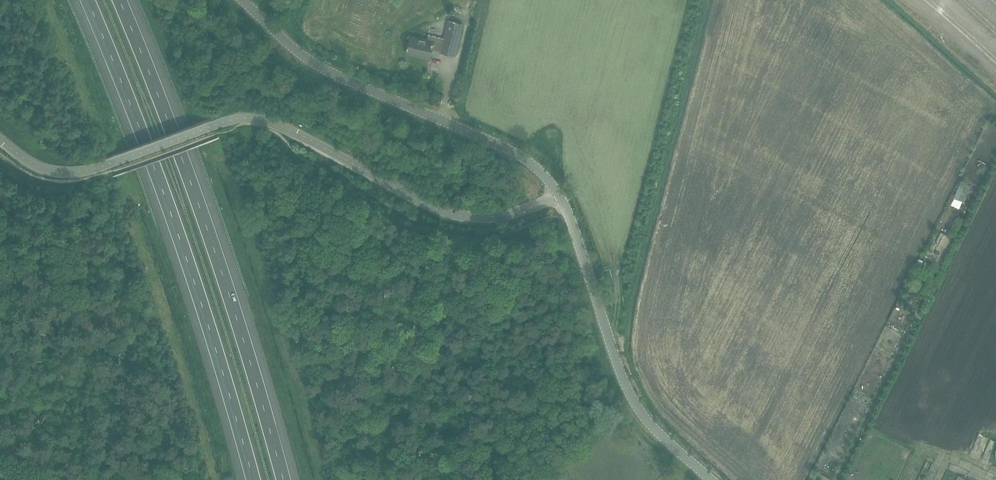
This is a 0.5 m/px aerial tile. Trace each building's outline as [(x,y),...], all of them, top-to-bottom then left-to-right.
[(427,40),(411,36),(409,46),(408,46),(407,49),(408,49),(407,53),(416,55),(417,54),(421,55),(420,56),(430,59),(432,49),(441,51),(441,52),(456,56),(463,24),(449,21),(444,39),(429,35),(427,40)] [(975,451),(985,456),(990,446),(980,442),(975,451)]
